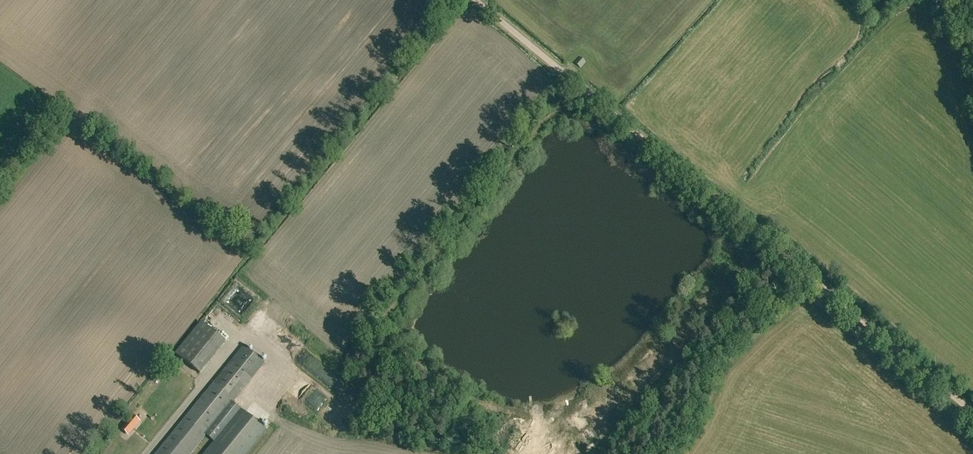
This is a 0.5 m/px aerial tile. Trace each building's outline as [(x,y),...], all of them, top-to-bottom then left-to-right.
[(580,56),(575,62),(581,67),(586,61),(580,56)] [(205,453),(246,453),(266,430),(232,402),(264,363),(244,346),(155,453),(190,453),(206,435),(215,442),(205,453)] [(180,346),(175,353),(200,374),(205,367),(180,346)] [(268,407),(272,404),(269,400),(263,404),(270,413),(272,412),(268,407)] [(132,414),(121,429),(129,435),(141,421),(132,414)]
